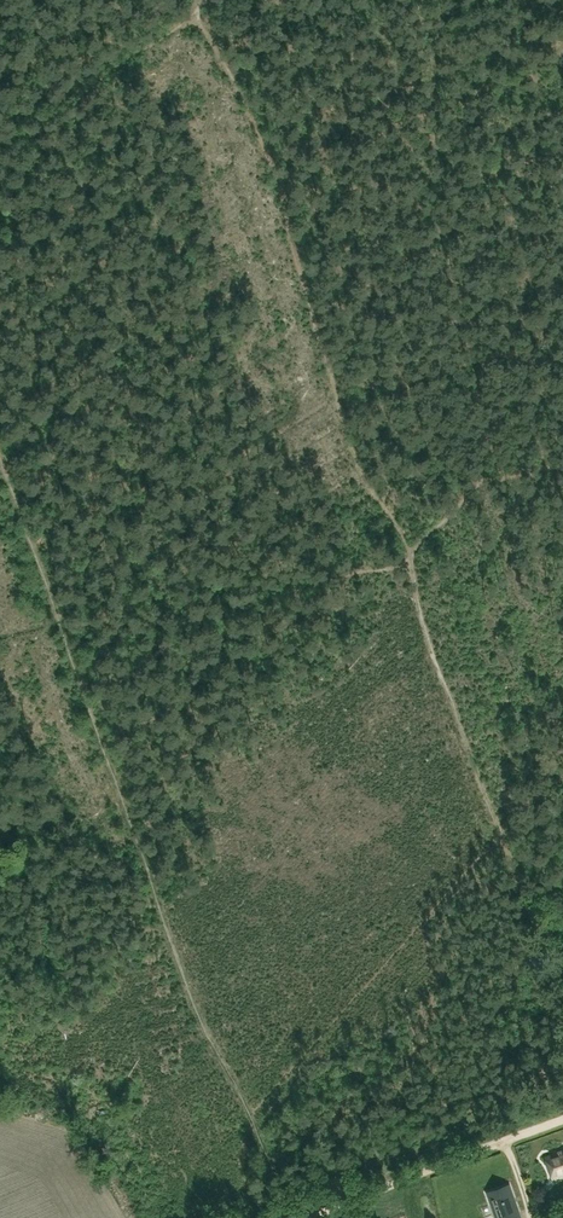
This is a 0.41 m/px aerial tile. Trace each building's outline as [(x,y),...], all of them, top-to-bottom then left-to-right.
[(562,1177),(562,1151),(544,1157),(552,1181),(562,1177)] [(496,1217),(520,1217),(509,1186),(502,1188),(494,1191),(493,1191),(487,1193),(496,1217)]
